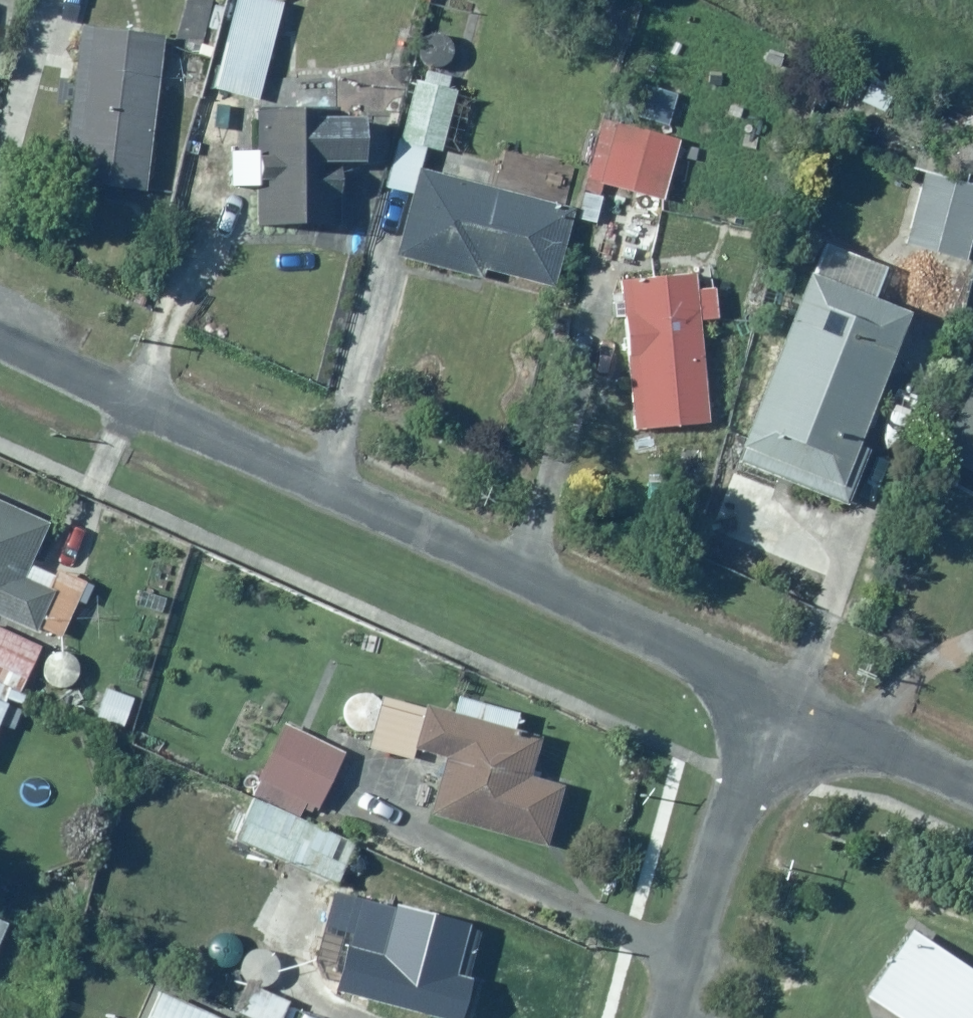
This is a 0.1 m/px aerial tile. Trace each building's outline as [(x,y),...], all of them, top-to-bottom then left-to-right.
[(276,0),(236,0),(214,87),(258,98),(282,2),(276,0)] [(157,29),(81,24),(71,179),(146,185),(157,29)] [(462,79),(421,67),(385,188),(410,196),(395,247),(411,252),(409,257),(478,277),(481,270),(553,292),(576,214),(423,168),(429,148),(440,151),(462,79)] [(677,137),(597,119),(579,190),(602,195),(605,182),(664,196),(677,137)] [(363,129),(259,125),(258,158),(235,157),(234,186),(263,187),(262,229),(333,232),(334,195),(337,195),(338,164),(362,164),(363,129)] [(924,175),(904,247),(965,263),(972,232),(972,189),(924,175)] [(883,269),(818,242),(738,463),(851,504),(871,450),(857,445),(862,430),(870,433),(879,406),(872,403),(905,312),(872,300),(883,269)] [(690,268),(620,274),(633,423),(708,417),(700,321),(718,319),(716,288),(692,290),(690,268)] [(970,380),(932,453),(972,474),(972,381),(970,380)] [(57,635),(81,577),(30,555),(48,513),(0,493),(0,611),(57,635)] [(15,733),(29,699),(16,694),(35,645),(0,631),(0,727),(15,733)] [(448,712),(378,695),(370,729),(365,746),(412,758),(414,750),(443,758),(428,818),(544,848),(560,782),(527,774),(535,741),(511,735),(519,706),(454,689),(448,712)] [(342,751),(282,724),(230,839),(338,887),(357,845),(286,813),(291,801),(315,812),(342,751)] [(337,893),(322,955),(339,960),(331,992),(434,1017),(458,1017),(481,930),(337,893)] [(908,922),(861,988),(903,1017),(972,1017),(972,969),(908,922)] [(220,1004),(250,1017),(276,1017),(287,997),(235,972),(220,1004)] [(158,988),(145,1017),(224,1017),(158,988)]
